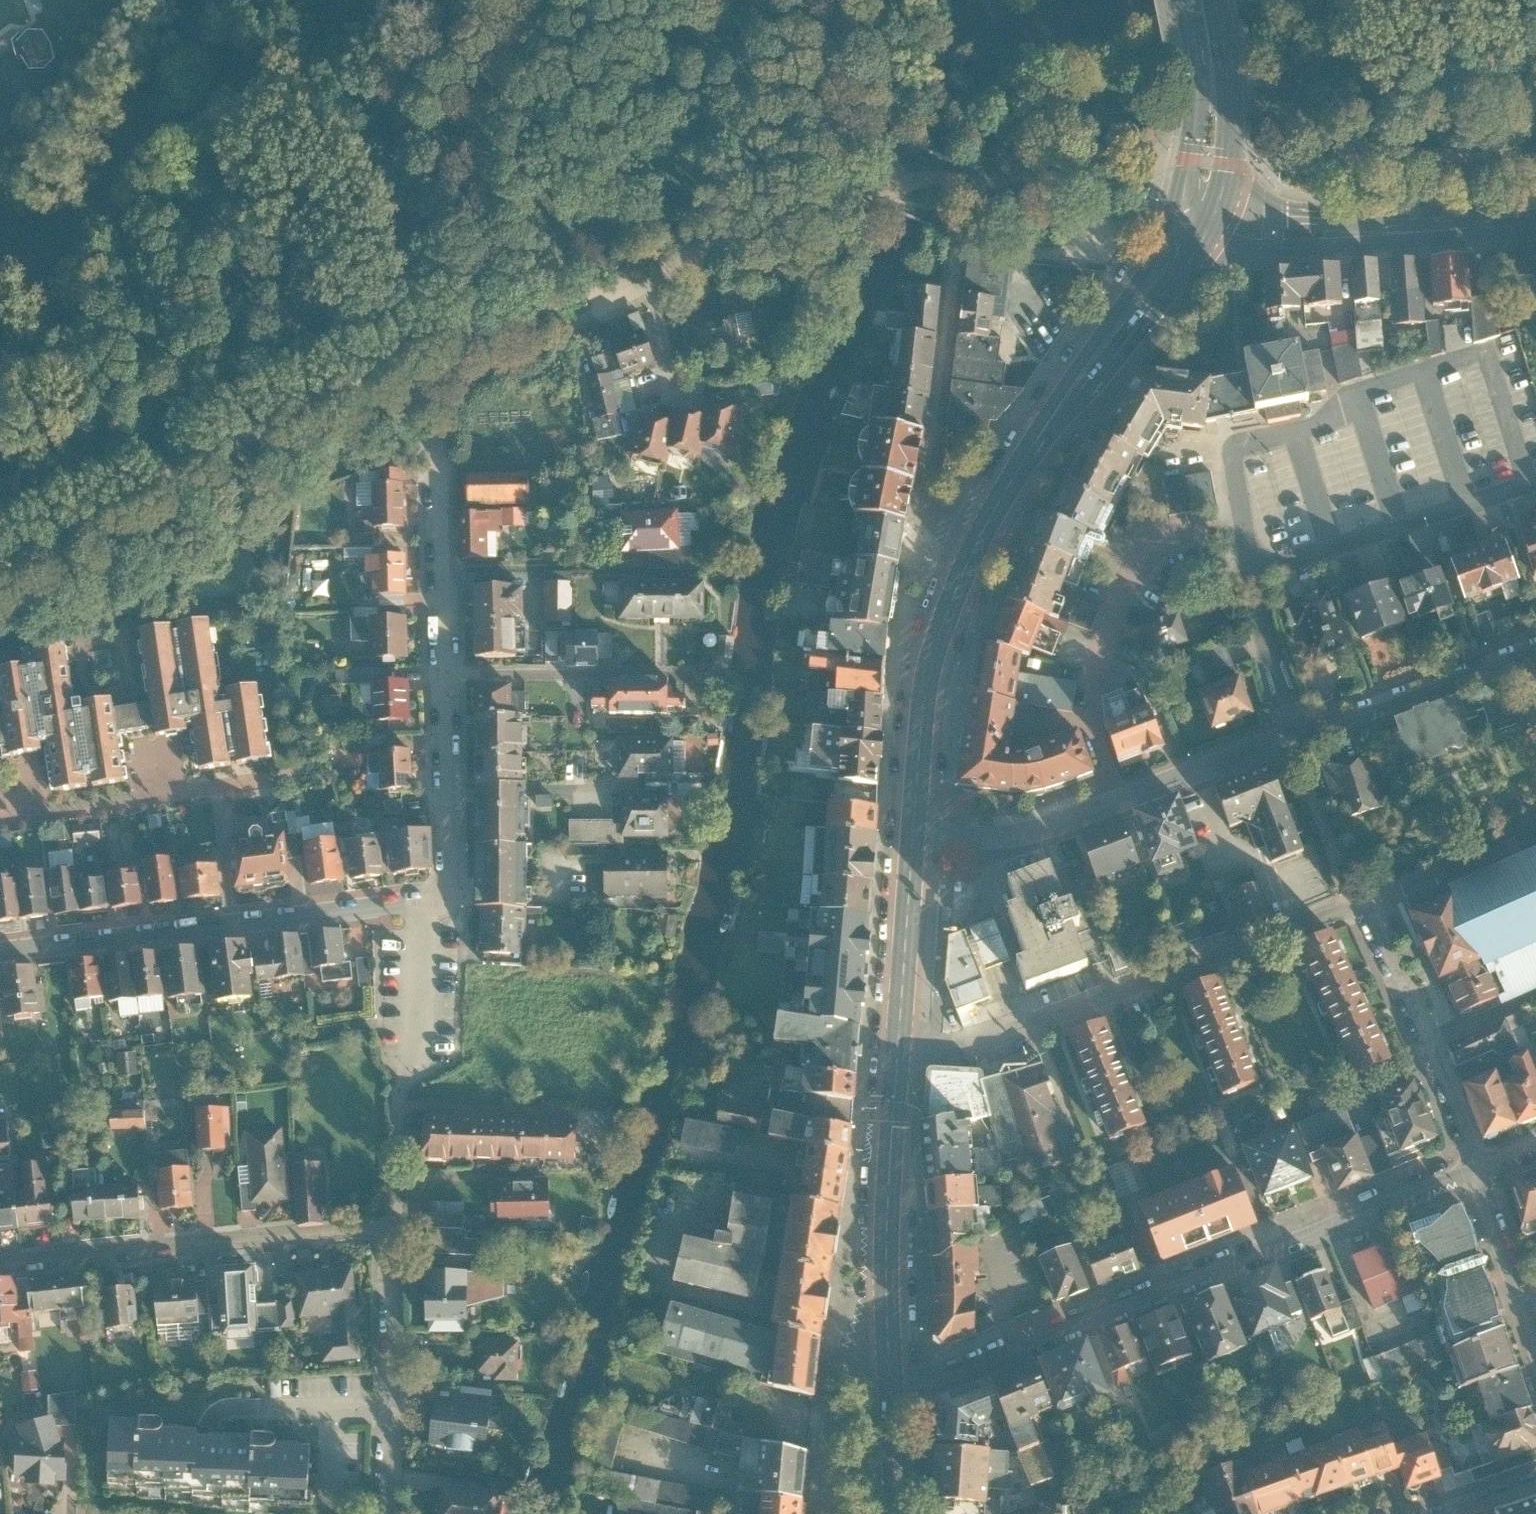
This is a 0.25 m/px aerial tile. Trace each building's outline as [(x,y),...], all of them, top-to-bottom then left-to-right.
[(53,61),(39,33),(20,42),(34,70),(53,61)] [(1518,250),(1519,267),(1509,268),(1511,297),(1535,295),(1535,249),(1518,250)] [(1005,258),(967,254),(954,381),(1002,388),(1006,362),(997,362),(1001,337),(990,336),(995,296),(1001,296),(1005,258)] [(1467,256),(1430,257),(1432,304),(1440,304),(1440,310),(1469,309),(1467,256)] [(1420,258),(1386,260),(1391,325),(1424,322),(1420,258)] [(1379,301),(1376,260),(1350,262),(1353,302),(1379,301)] [(1260,272),(1262,318),(1280,317),(1280,311),(1302,310),(1302,306),(1341,304),(1339,264),(1259,268),(1260,272)] [(906,283),(902,330),(936,334),(941,286),(906,283)] [(1499,335),(1496,295),(1470,297),(1474,343),(1499,335)] [(742,343),(735,306),(680,316),(687,353),(742,343)] [(1380,347),(1379,320),(1353,322),(1354,344),(1355,349),(1380,347)] [(1437,321),(1424,322),(1426,354),(1439,353),(1437,321)] [(643,329),(609,340),(619,373),(654,363),(643,329)] [(936,334),(902,330),(899,364),(934,368),(936,334)] [(1357,380),(1355,349),(1354,344),(1337,345),(1341,382),(1357,380)] [(1253,357),(1249,357),(1252,371),(1260,411),(1267,410),(1269,422),(1307,414),(1304,403),(1329,398),(1319,351),(1310,353),(1308,345),(1253,357)] [(599,368),(611,368),(611,354),(599,354),(599,368)] [(930,394),(934,368),(899,364),(896,388),(930,394)] [(1210,421),(1239,416),(1230,375),(1139,366),(1102,435),(1144,459),(1166,423),(1208,427),(1210,421)] [(619,416),(610,371),(583,377),(592,421),(619,416)] [(1239,374),(1230,375),(1239,416),(1248,414),(1260,411),(1252,371),(1239,374)] [(778,380),(752,383),(753,395),(779,392),(778,380)] [(1002,388),(954,381),(948,430),(990,434),(992,420),(999,420),(1025,391),(1002,388)] [(875,385),(870,420),(924,430),(930,394),(896,388),(875,385)] [(706,413),(698,444),(730,452),(742,405),(710,397),(706,413)] [(671,421),(664,449),(694,457),(698,444),(706,413),(676,405),(671,421)] [(664,449),(671,421),(639,413),(628,456),(660,465),(664,449)] [(870,420),(860,472),(914,482),(924,430),(870,420)] [(1144,459),(1102,435),(1094,430),(1068,480),(1115,501),(1144,459)] [(380,480),(374,480),(375,526),(405,526),(404,469),(380,469),(380,480)] [(852,513),(864,515),(906,521),(914,482),(860,472),(852,513)] [(526,473),(469,475),(469,503),(527,502),(526,489),(526,473)] [(1209,473),(1166,480),(1171,514),(1215,506),(1209,473)] [(1115,501),(1068,480),(1049,516),(1088,530),(1100,535),(1115,501)] [(586,481),(545,482),(545,498),(587,497),(586,481)] [(608,496),(608,482),(594,482),(594,496),(608,496)] [(685,497),(685,485),(674,486),(675,498),(685,497)] [(603,523),(619,523),(618,510),(618,504),(603,504),(603,523)] [(620,551),(678,549),(677,507),(618,510),(619,523),(620,551)] [(459,512),(460,557),(503,556),(502,526),(523,525),(522,509),(511,509),(501,509),(501,511),(459,512)] [(1039,512),(1028,542),(1073,558),(1077,560),(1088,530),(1049,516),(1039,512)] [(864,515),(856,558),(898,564),(906,521),(864,515)] [(1535,569),(1535,524),(1521,529),(1535,569)] [(1028,542),(1007,600),(1046,615),(1051,617),(1073,558),(1028,542)] [(1503,542),(1447,562),(1461,602),(1516,582),(1503,542)] [(816,586),(820,554),(800,551),(795,583),(816,586)] [(1301,624),(1312,655),(1350,643),(1331,586),(1362,576),(1354,552),(1315,565),(1324,591),(1287,602),(1295,626),(1301,624)] [(409,554),(367,555),(367,574),(373,574),(374,595),(410,594),(409,554)] [(835,616),(834,623),(887,629),(898,564),(856,558),(843,556),(836,599),(826,598),(824,615),(835,616)] [(1438,570),(1392,585),(1403,616),(1412,613),(1414,620),(1449,607),(1438,570)] [(570,623),(570,571),(543,571),(544,624),(570,623)] [(703,579),(659,580),(659,617),(703,616),(703,579)] [(659,580),(615,580),(615,619),(659,617),(659,580)] [(1386,581),(1342,596),(1357,639),(1401,623),(1386,581)] [(475,586),(476,632),(515,631),(515,615),(522,615),(522,589),(514,589),(514,586),(475,586)] [(1092,631),(1100,607),(1078,599),(1069,622),(1092,631)] [(1007,600),(992,644),(1023,654),(1031,656),(1046,615),(1007,600)] [(1177,615),(1142,625),(1151,653),(1186,642),(1177,615)] [(353,642),(371,641),(371,659),(409,658),(409,618),(353,619),(353,642)] [(801,651),(810,652),(884,661),(887,629),(834,623),(830,622),(828,636),(803,633),(801,651)] [(254,689),(226,692),(226,697),(221,698),(212,624),(185,627),(185,632),(176,633),(175,627),(143,631),(152,705),(118,710),(117,701),(71,706),(64,653),(30,658),(32,668),(0,672),(0,689),(4,719),(0,720),(0,762),(41,757),(46,797),(85,792),(84,781),(91,780),(93,791),(125,787),(118,734),(150,731),(151,740),(178,736),(177,728),(190,726),(195,771),(223,768),(222,760),(231,759),(231,767),(263,763),(254,689)] [(476,632),(476,656),(516,656),(515,631),(476,632)] [(594,657),(594,634),(564,634),(564,665),(594,665),(594,657)] [(611,634),(594,634),(594,657),(611,657),(611,634)] [(732,636),(717,635),(715,656),(730,657),(732,636)] [(973,697),(1035,709),(1071,711),(1077,685),(1022,672),(1023,654),(992,644),(986,644),(973,697)] [(1237,668),(1227,644),(1205,653),(1214,677),(1237,668)] [(834,693),(858,695),(882,698),(884,661),(810,652),(809,670),(836,674),(834,693)] [(346,684),(374,684),(374,669),(346,669),(346,684)] [(1255,716),(1241,676),(1200,691),(1214,731),(1255,716)] [(592,695),(592,707),(610,707),(610,713),(667,713),(667,707),(685,707),(685,706),(685,696),(671,696),(671,693),(667,693),(667,680),(611,680),(611,692),(606,692),(606,695),(592,695)] [(411,721),(411,682),(374,684),(375,722),(411,721)] [(474,690),(474,710),(477,710),(478,715),(511,715),(511,691),(511,686),(478,686),(477,690),(474,690)] [(1124,697),(1124,695),(1107,701),(1108,723),(1124,770),(1165,755),(1144,691),(1124,697)] [(847,705),(845,731),(880,734),(882,698),(858,695),(858,705),(847,705)] [(1398,732),(1391,735),(1402,762),(1440,747),(1436,736),(1458,727),(1454,717),(1462,714),(1454,695),(1393,720),(1398,732)] [(1031,746),(1035,709),(973,697),(963,785),(983,792),(1016,796),(1043,795),(1095,776),(1080,732),(1031,746)] [(1507,699),(1481,707),(1489,733),(1516,725),(1507,699)] [(478,715),(477,755),(522,754),(523,715),(511,715),(478,715)] [(812,728),(809,756),(879,762),(880,734),(845,731),(812,728)] [(717,731),(706,734),(709,745),(720,743),(717,731)] [(672,737),(616,737),(616,778),(637,777),(637,775),(672,775),(672,737)] [(1325,767),(1323,767),(1332,795),(1335,794),(1341,791),(1350,816),(1378,807),(1375,799),(1384,797),(1369,752),(1325,767)] [(414,788),(412,753),(369,754),(369,773),(381,773),(382,789),(414,788)] [(477,755),(477,787),(522,784),(522,754),(477,755)] [(877,785),(879,762),(809,756),(808,770),(839,773),(839,781),(877,785)] [(1216,787),(1232,828),(1246,823),(1257,852),(1267,848),(1274,867),(1307,855),(1272,765),(1216,787)] [(707,775),(672,775),(672,784),(677,784),(707,783),(707,775)] [(477,799),(476,845),(525,845),(525,796),(525,784),(522,784),(477,787),(477,799)] [(619,791),(619,835),(666,834),(667,791),(645,791),(619,791)] [(1135,814),(1160,879),(1187,868),(1183,857),(1201,851),(1184,804),(1181,797),(1135,814)] [(827,804),(825,831),(876,835),(879,808),(877,808),(827,804)] [(570,822),(571,839),(571,843),(614,842),(614,821),(570,822)] [(1080,835),(1098,882),(1137,869),(1120,821),(1080,835)] [(99,824),(74,826),(76,842),(101,840),(99,824)] [(69,825),(58,826),(59,840),(70,839),(69,825)] [(431,829),(390,832),(392,872),(433,870),(431,829)] [(305,831),(286,833),(290,859),(308,857),(306,842),(305,831)] [(825,831),(823,881),(872,886),(876,835),(825,831)] [(232,839),(238,890),(293,885),(290,859),(286,833),(232,839)] [(343,839),(306,842),(308,857),(311,884),(347,880),(343,839)] [(1403,901),(1406,908),(1507,864),(1495,839),(1425,869),(1433,888),(1403,901)] [(382,840),(353,842),(356,879),(386,875),(382,840)] [(476,845),(476,888),(528,888),(528,845),(525,845),(476,845)] [(597,845),(564,846),(564,857),(597,856),(597,845)] [(665,896),(666,851),(603,852),(603,896),(665,896)] [(1401,910),(1418,948),(1434,983),(1439,981),(1455,1017),(1496,999),(1499,1006),(1535,990),(1535,851),(1507,864),(1406,908),(1401,910)] [(153,904),(176,901),(172,858),(149,860),(153,904)] [(185,900),(221,896),(217,864),(182,868),(185,900)] [(56,916),(82,913),(79,881),(77,865),(51,868),(56,916)] [(1026,995),(1088,971),(1074,932),(1083,929),(1089,926),(1079,898),(1064,904),(1051,869),(1007,885),(1016,910),(1007,913),(1025,964),(1016,968),(1026,995)] [(113,908),(143,905),(139,871),(109,874),(113,908)] [(18,920),(44,918),(40,872),(14,875),(14,877),(18,920)] [(18,920),(14,877),(0,879),(0,922),(18,920)] [(79,881),(82,913),(107,910),(104,879),(79,881)] [(823,881),(820,916),(869,920),(872,886),(823,881)] [(1271,917),(1260,885),(1229,896),(1240,928),(1271,917)] [(483,906),(481,953),(484,953),(504,954),(504,960),(513,960),(514,954),(522,955),(524,908),(483,906)] [(1218,913),(1198,920),(1205,940),(1225,933),(1218,913)] [(679,917),(659,915),(657,937),(677,938),(679,917)] [(864,974),(869,920),(820,916),(811,915),(806,968),(864,974)] [(994,920),(970,929),(986,972),(1010,962),(994,920)] [(354,979),(352,963),(345,964),(341,930),(314,934),(319,970),(323,970),(325,983),(354,979)] [(965,932),(949,938),(946,983),(957,1012),(991,1000),(965,932)] [(261,984),(314,977),(308,934),(272,939),(274,957),(258,959),(261,984)] [(1356,981),(1335,935),(1301,950),(1323,995),(1356,981)] [(210,945),(219,1003),(256,998),(247,940),(210,945)] [(1128,967),(1120,945),(1108,950),(1115,971),(1128,967)] [(207,998),(201,949),(165,953),(170,997),(171,1003),(207,998)] [(170,997),(165,953),(135,957),(141,1001),(170,997)] [(141,1001),(135,957),(102,960),(107,999),(108,1004),(141,1001)] [(369,959),(359,960),(361,985),(371,984),(369,959)] [(107,999),(102,960),(73,963),(78,1002),(107,999)] [(0,970),(0,999),(6,998),(8,1022),(47,1018),(44,988),(39,988),(37,966),(0,970)] [(864,974),(806,968),(800,1020),(859,1028),(864,974)] [(1231,1017),(1216,980),(1182,993),(1196,1030),(1231,1017)] [(1377,1026),(1356,981),(1323,995),(1344,1041),(1377,1026)] [(1245,1054),(1231,1017),(1196,1030),(1211,1067),(1245,1054)] [(800,1020),(782,1018),(782,1020),(776,1019),(772,1046),(800,1050),(798,1070),(811,1071),(810,1075),(855,1079),(859,1028),(800,1020)] [(1505,1020),(1445,1047),(1454,1068),(1476,1058),(1492,1051),(1499,1055),(1517,1047),(1505,1020)] [(1117,1060),(1103,1023),(1069,1037),(1084,1073),(1117,1060)] [(1398,1072),(1377,1026),(1344,1041),(1364,1087),(1398,1072)] [(137,1074),(135,1053),(117,1055),(120,1076),(137,1074)] [(1260,1090),(1245,1054),(1211,1067),(1226,1104),(1260,1090)] [(1502,1092),(1515,1128),(1535,1119),(1535,1078),(1527,1054),(1513,1061),(1519,1079),(1503,1086),(1505,1091),(1502,1092)] [(1132,1096),(1117,1060),(1084,1073),(1098,1109),(1132,1096)] [(1043,1065),(1001,1076),(1026,1159),(1031,1174),(1077,1160),(1060,1108),(1056,1109),(1048,1087),(1050,1086),(1043,1065)] [(1482,1079),(1464,1087),(1484,1140),(1515,1128),(1502,1092),(1493,1069),(1480,1074),(1482,1079)] [(923,1126),(970,1120),(966,1070),(928,1070),(923,1126)] [(966,1070),(970,1120),(989,1118),(1002,1164),(1026,1159),(1001,1076),(984,1081),(982,1075),(979,1070),(966,1070)] [(855,1079),(810,1075),(803,1074),(801,1085),(782,1082),(780,1094),(809,1098),(808,1103),(852,1108),(855,1079)] [(1385,1114),(1373,1118),(1378,1132),(1388,1157),(1388,1156),(1400,1152),(1400,1151),(1435,1137),(1418,1095),(1416,1096),(1411,1084),(1379,1097),(1385,1114)] [(1146,1132),(1132,1096),(1098,1109),(1113,1145),(1146,1132)] [(852,1108),(808,1103),(806,1123),(850,1130),(852,1108)] [(762,1115),(722,1106),(718,1123),(758,1131),(762,1115)] [(231,1111),(197,1112),(200,1154),(227,1153),(226,1130),(232,1130),(231,1111)] [(146,1112),(111,1113),(112,1131),(146,1129),(146,1112)] [(847,1157),(850,1130),(806,1123),(772,1117),(768,1142),(805,1149),(847,1157)] [(572,1159),(572,1118),(424,1118),(424,1158),(572,1159)] [(970,1120),(923,1126),(921,1126),(923,1154),(969,1150),(967,1137),(972,1136),(971,1129),(970,1120)] [(739,1131),(685,1121),(681,1145),(734,1155),(739,1131)] [(1305,1138),(1303,1139),(1305,1144),(1318,1139),(1325,1157),(1338,1190),(1372,1176),(1357,1140),(1350,1121),(1305,1138)] [(0,1125),(0,1158),(10,1158),(7,1125),(0,1125)] [(1292,1129),(1245,1148),(1264,1196),(1310,1177),(1292,1129)] [(292,1201),(286,1132),(247,1135),(251,1185),(252,1204),(292,1201)] [(1378,1132),(1357,1140),(1372,1176),(1394,1168),(1388,1156),(1388,1157),(1378,1132)] [(805,1149),(796,1197),(841,1205),(847,1157),(805,1149)] [(923,1154),(926,1183),(974,1179),(982,1177),(979,1149),(969,1150),(923,1154)] [(159,1156),(162,1212),(195,1210),(191,1153),(159,1156)] [(819,1346),(841,1205),(796,1197),(762,1192),(766,1172),(704,1161),(700,1180),(676,1174),(670,1199),(730,1211),(726,1236),(715,1235),(713,1249),(682,1243),(672,1289),(772,1313),(768,1332),(819,1346)] [(328,1164),(295,1166),(298,1229),(326,1228),(324,1207),(331,1207),(328,1164)] [(18,1201),(20,1232),(57,1230),(55,1203),(53,1203),(50,1165),(24,1166),(27,1201),(18,1201)] [(1233,1169),(1141,1205),(1162,1259),(1255,1222),(1233,1169)] [(79,1222),(109,1220),(107,1189),(100,1189),(98,1171),(75,1173),(79,1222)] [(1519,1233),(1535,1227),(1535,1171),(1504,1182),(1519,1233)] [(929,1220),(972,1217),(976,1217),(975,1211),(1001,1208),(1000,1187),(975,1190),(974,1179),(926,1183),(929,1220)] [(495,1182),(495,1216),(548,1215),(548,1182),(495,1182)] [(252,1204),(251,1185),(241,1186),(243,1212),(253,1211),(252,1204)] [(107,1189),(109,1220),(142,1218),(140,1187),(107,1189)] [(20,1232),(18,1201),(0,1203),(0,1234),(20,1232)] [(1501,1324),(1460,1207),(1408,1225),(1418,1253),(1423,1258),(1431,1266),(1438,1273),(1442,1281),(1444,1290),(1444,1299),(1443,1308),(1441,1316),(1450,1342),(1501,1324)] [(464,1215),(427,1215),(427,1229),(464,1229),(464,1215)] [(931,1266),(978,1263),(977,1244),(974,1244),(972,1217),(929,1220),(931,1266)] [(1094,1244),(1083,1249),(1098,1285),(1132,1271),(1139,1268),(1125,1233),(1095,1246),(1094,1244)] [(1399,1239),(1354,1256),(1374,1309),(1419,1292),(1409,1263),(1399,1239)] [(1071,1247),(1039,1259),(1055,1301),(1066,1297),(1067,1297),(1087,1289),(1071,1247)] [(931,1266),(933,1350),(939,1355),(946,1354),(974,1346),(975,1331),(976,1303),(974,1282),(979,1281),(978,1263),(931,1266)] [(221,1307),(210,1308),(211,1315),(212,1338),(280,1334),(279,1304),(259,1305),(257,1267),(218,1269),(221,1307)] [(1273,1268),(1236,1282),(1244,1302),(1240,1304),(1253,1336),(1289,1322),(1288,1318),(1300,1314),(1289,1286),(1281,1289),(1273,1268)] [(355,1269),(297,1275),(301,1321),(336,1319),(338,1338),(334,1338),(336,1365),(362,1363),(355,1269)] [(1324,1270),(1295,1282),(1310,1321),(1322,1316),(1339,1309),(1337,1305),(1324,1270)] [(85,1272),(28,1278),(31,1315),(88,1309),(85,1272)] [(465,1333),(465,1274),(420,1274),(421,1333),(465,1333)] [(169,1277),(156,1278),(157,1299),(158,1320),(159,1327),(200,1325),(200,1316),(198,1283),(169,1285),(169,1277)] [(0,1280),(0,1328),(20,1327),(19,1316),(16,1279),(0,1280)] [(208,1283),(198,1283),(200,1316),(211,1315),(210,1308),(208,1283)] [(1221,1288),(1183,1304),(1207,1363),(1245,1347),(1221,1288)] [(136,1289),(101,1291),(104,1333),(139,1331),(136,1289)] [(158,1320),(157,1299),(146,1300),(147,1321),(158,1320)] [(1339,1309),(1322,1316),(1331,1339),(1362,1327),(1351,1299),(1337,1305),(1339,1309)] [(294,1303),(279,1304),(280,1334),(295,1333),(294,1303)] [(646,1351),(809,1398),(819,1346),(768,1332),(659,1303),(655,1317),(666,1320),(660,1339),(650,1336),(646,1351)] [(1172,1308),(1136,1323),(1158,1375),(1176,1368),(1174,1363),(1192,1356),(1172,1308)] [(19,1316),(20,1327),(23,1353),(34,1352),(31,1315),(19,1316)] [(1131,1324),(1097,1337),(1118,1388),(1128,1384),(1123,1370),(1146,1361),(1131,1324)] [(1501,1332),(1454,1351),(1467,1387),(1478,1383),(1515,1370),(1510,1357),(1513,1356),(1511,1350),(1508,1352),(1501,1332)] [(1432,1335),(1375,1358),(1383,1378),(1440,1355),(1432,1335)] [(1086,1342),(1041,1359),(1057,1398),(1052,1400),(1056,1412),(1077,1403),(1080,1411),(1095,1405),(1092,1398),(1106,1392),(1086,1342)] [(476,1346),(476,1377),(494,1377),(494,1384),(516,1384),(516,1346),(476,1346)] [(1033,1363),(990,1380),(1019,1452),(1039,1445),(1029,1421),(1038,1417),(1035,1410),(1049,1404),(1033,1363)] [(1515,1370),(1478,1383),(1489,1416),(1491,1421),(1531,1407),(1518,1369),(1515,1370)] [(37,1371),(22,1373),(25,1392),(40,1390),(37,1371)] [(939,1400),(936,1443),(988,1446),(988,1440),(987,1433),(984,1426),(1003,1419),(988,1381),(939,1400)] [(49,1399),(49,1413),(55,1429),(76,1428),(76,1394),(49,1399)] [(721,1436),(730,1404),(709,1398),(700,1430),(721,1436)] [(482,1452),(486,1405),(432,1400),(428,1447),(482,1452)] [(1480,1424),(1493,1462),(1535,1448),(1535,1422),(1531,1407),(1491,1421),(1480,1424)] [(721,1436),(700,1430),(633,1410),(627,1428),(717,1456),(722,1436),(721,1436)] [(49,1413),(16,1426),(20,1439),(18,1439),(17,1483),(26,1483),(26,1489),(57,1490),(57,1484),(66,1484),(66,1441),(61,1441),(55,1429),(49,1413)] [(286,1498),(309,1498),(310,1448),(299,1448),(299,1443),(279,1443),(277,1441),(197,1439),(197,1432),(185,1432),(186,1429),(164,1429),(163,1424),(160,1420),(157,1419),(140,1418),(140,1424),(111,1423),(110,1480),(166,1483),(166,1488),(186,1489),(186,1483),(196,1484),(196,1489),(211,1490),(210,1494),(229,1494),(229,1491),(253,1492),(252,1504),(286,1505),(286,1498)] [(623,1423),(601,1418),(587,1473),(599,1475),(594,1498),(619,1503),(617,1513),(721,1513),(725,1493),(612,1472),(623,1423)] [(1385,1426),(1359,1435),(1373,1476),(1399,1468),(1392,1447),(1385,1426)] [(1346,1439),(1333,1443),(1348,1486),(1358,1482),(1359,1483),(1361,1483),(1362,1483),(1363,1484),(1365,1484),(1365,1483),(1366,1483),(1367,1483),(1367,1482),(1368,1482),(1369,1481),(1370,1481),(1370,1480),(1371,1479),(1371,1477),(1373,1476),(1359,1435),(1357,1430),(1345,1434),(1346,1439)] [(1425,1436),(1392,1447),(1399,1468),(1405,1487),(1406,1488),(1408,1488),(1409,1489),(1410,1489),(1411,1489),(1412,1490),(1413,1489),(1414,1489),(1415,1489),(1416,1488),(1417,1488),(1418,1487),(1419,1486),(1420,1486),(1420,1484),(1421,1484),(1440,1477),(1425,1436)] [(1333,1442),(1289,1458),(1304,1501),(1316,1497),(1318,1502),(1335,1497),(1333,1491),(1348,1486),(1333,1443),(1333,1442)] [(932,1510),(933,1513),(985,1513),(986,1494),(988,1472),(988,1446),(936,1443),(932,1510)] [(804,1500),(805,1452),(760,1451),(759,1478),(746,1477),(745,1496),(751,1497),(804,1500)] [(1191,1461),(1196,1477),(1203,1475),(1217,1513),(1257,1513),(1243,1473),(1239,1461),(1222,1466),(1217,1452),(1191,1461)] [(1243,1473),(1257,1513),(1268,1513),(1304,1501),(1289,1458),(1243,1473)] [(441,1513),(496,1513),(498,1494),(445,1487),(441,1513)] [(1016,1513),(1074,1513),(1072,1493),(1046,1501),(1037,1504),(1020,1513),(1016,1513)] [(751,1497),(748,1513),(803,1513),(804,1500),(751,1497)] [(1501,1513),(1535,1513),(1535,1502),(1501,1513)]
